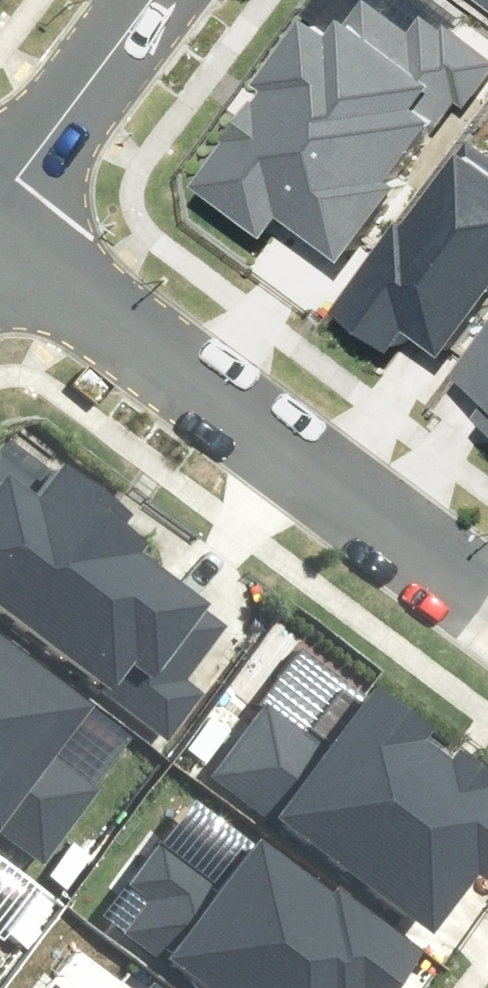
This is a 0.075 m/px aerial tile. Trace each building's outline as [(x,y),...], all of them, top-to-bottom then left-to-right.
[(487,76),(487,57),(443,25),(439,30),(417,14),(405,31),(361,0),(359,0),(343,23),(335,17),(323,35),(300,18),(252,85),(259,91),(187,190),(259,241),(275,219),(335,262),(389,187),(383,183),(427,121),(435,127),(454,102),(464,109),(487,76)] [(487,8),(487,0),(476,0),(487,8)] [(381,358),(401,333),(440,363),(487,300),(487,157),(465,139),(399,225),(395,222),(324,315),(381,358)] [(442,381),(474,406),(466,416),(487,433),(487,322),(442,381)] [(133,515),(69,465),(41,501),(13,480),(0,497),(0,604),(170,735),(200,695),(185,684),(228,627),(207,611),(215,602),(148,551),(154,542),(128,522),(133,515)] [(101,793),(52,756),(92,703),(0,633),(0,835),(44,868),(101,793)] [(487,791),(487,789),(487,765),(459,744),(453,753),(432,737),(453,709),(390,663),(327,749),(271,708),(221,777),(430,929),(481,859),(487,864),(487,791)] [(162,852),(138,884),(159,899),(136,931),(213,987),(399,987),(427,951),(342,888),(337,896),(262,841),(221,896),(162,852)]
